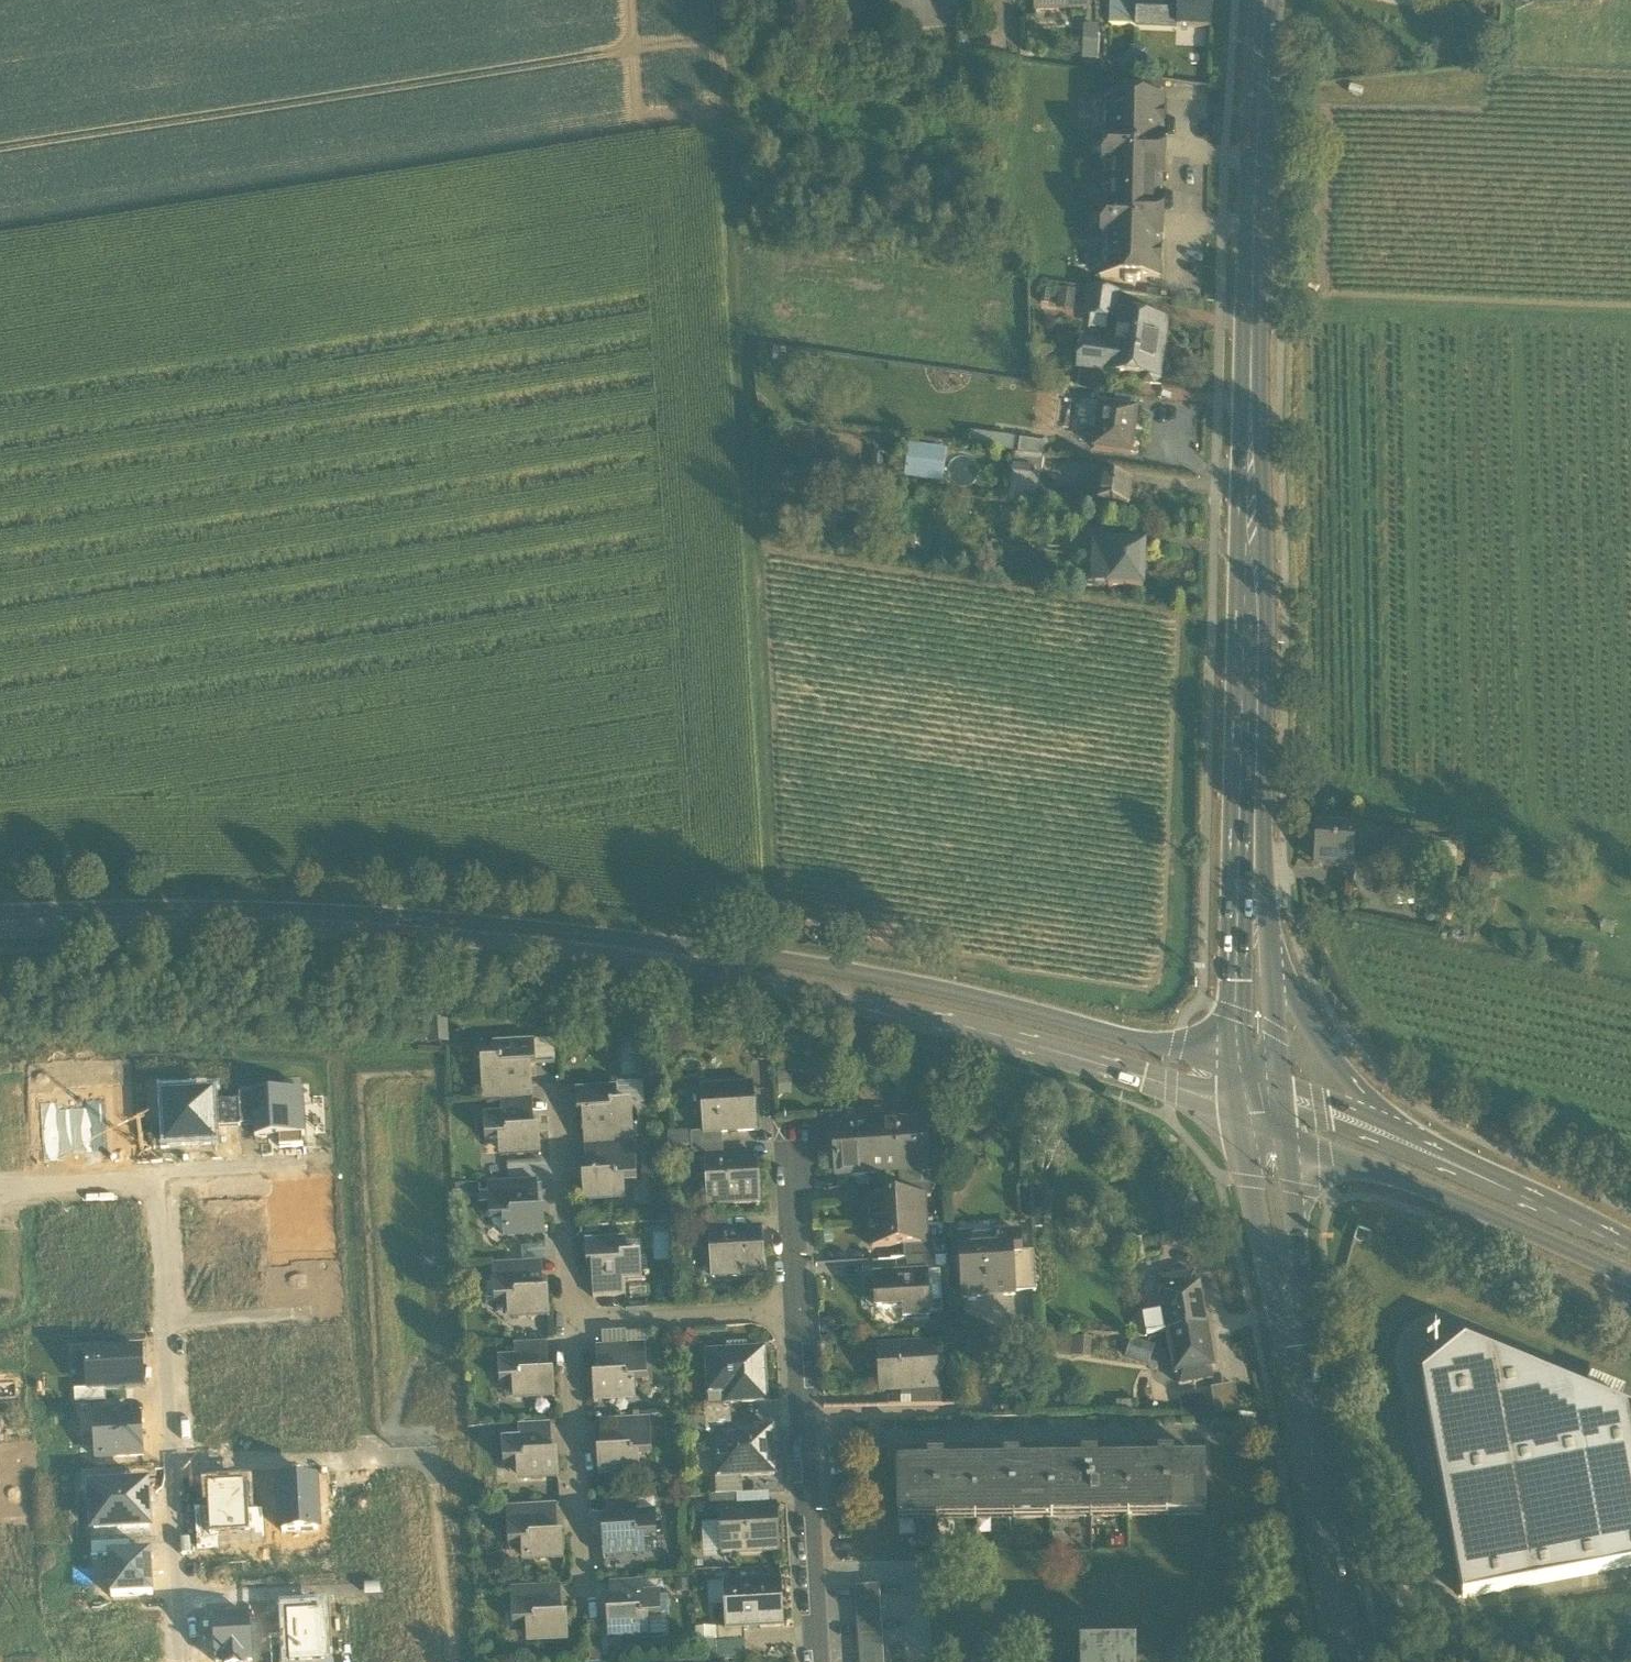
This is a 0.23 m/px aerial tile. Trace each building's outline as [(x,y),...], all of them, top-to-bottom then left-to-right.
[(899,27),(956,23),(954,0),(897,0),(899,27)] [(1036,12),(1087,10),(1087,0),(1035,0),(1036,12)] [(1137,17),(1137,1),(1137,0),(1110,0),(1109,15),(1137,17)] [(1212,29),(1212,12),(1213,0),(1177,0),(1177,10),(1176,27),(1212,29)] [(1154,2),(1137,1),(1137,17),(1136,25),(1176,27),(1177,10),(1153,9),(1154,2)] [(1083,26),(1082,61),(1097,61),(1098,26),(1083,26)] [(1140,44),(1116,62),(1128,78),(1152,60),(1140,44)] [(1125,282),(1137,282),(1141,278),(1160,278),(1164,98),(1145,97),(1141,93),(1130,93),(1125,97),(1104,96),(1104,99),(1113,99),(1112,136),(1103,136),(1103,166),(1111,166),(1111,185),(1102,185),(1102,188),(1111,188),(1111,207),(1102,207),(1101,237),(1110,237),(1109,275),(1100,275),(1100,277),(1121,277),(1125,282)] [(1113,99),(1104,99),(1103,136),(1112,136),(1113,99)] [(1103,166),(1102,185),(1111,185),(1111,166),(1103,166)] [(1111,188),(1102,188),(1102,207),(1111,207),(1111,188)] [(1101,237),(1100,275),(1109,275),(1110,237),(1101,237)] [(1059,289),(1056,310),(1074,313),(1077,291),(1059,289)] [(1085,315),(1114,319),(1117,292),(1089,289),(1085,315)] [(1145,383),(1151,384),(1157,379),(1158,372),(1152,369),(1154,353),(1161,351),(1162,343),(1156,339),(1158,321),(1119,316),(1114,356),(1103,351),(1088,348),(1085,369),(1142,377),(1145,383)] [(1046,396),(1070,399),(1071,389),(1047,385),(1046,396)] [(1096,422),(1098,406),(1080,404),(1077,420),(1096,422)] [(1093,449),(1130,454),(1136,411),(1098,406),(1096,422),(1093,449)] [(968,447),(1013,453),(1015,438),(970,432),(968,447)] [(1043,457),(1044,457),(1046,444),(1020,441),(1018,454),(1043,457)] [(908,445),(904,479),(943,485),(947,450),(908,445)] [(1015,453),(1012,474),(1040,478),(1043,457),(1018,454),(1015,453)] [(1036,506),(1040,478),(1012,474),(1008,503),(1036,506)] [(1093,502),(1127,508),(1131,484),(1131,483),(1085,476),(1082,494),(1094,496),(1093,502)] [(1049,526),(1078,530),(1080,513),(1052,509),(1049,526)] [(1095,563),(1094,577),(1098,576),(1097,586),(1097,588),(1108,588),(1108,589),(1143,590),(1144,548),(1128,548),(1128,542),(1112,541),(1112,547),(1109,547),(1109,550),(1108,564),(1095,563)] [(1095,549),(1095,563),(1108,564),(1109,550),(1095,549)] [(1332,819),(1332,828),(1354,829),(1355,820),(1332,819)] [(1317,862),(1352,865),(1353,849),(1354,831),(1354,829),(1332,828),(1320,827),(1317,862)] [(1354,831),(1353,849),(1378,850),(1380,850),(1381,833),(1354,831)] [(1377,867),(1398,868),(1401,834),(1381,833),(1380,850),(1378,850),(1377,867)] [(1423,835),(1401,834),(1398,868),(1426,870),(1428,839),(1423,839),(1423,835)] [(1377,867),(1378,850),(1353,849),(1352,865),(1377,867)] [(1467,889),(1489,894),(1491,882),(1470,877),(1467,889)] [(536,1046),(538,1068),(555,1067),(554,1045),(536,1046)] [(482,1064),(483,1090),(529,1087),(534,1087),(533,1068),(538,1068),(536,1046),(498,1048),(499,1063),(482,1064)] [(187,1078),(188,1097),(209,1096),(208,1077),(187,1078)] [(484,1101),(502,1100),(529,1099),(529,1087),(483,1090),(484,1101)] [(706,1134),(706,1135),(723,1134),(754,1133),(752,1087),(711,1089),(712,1109),(706,1110),(706,1134)] [(254,1138),(279,1136),(302,1135),(305,1135),(303,1090),(252,1093),(254,1124),(254,1138)] [(105,1092),(105,1101),(107,1131),(135,1130),(133,1091),(105,1092)] [(585,1112),(586,1132),(589,1132),(633,1130),(631,1105),(614,1106),(613,1091),(576,1093),(577,1113),(585,1112)] [(240,1125),(254,1124),(252,1093),(239,1094),(239,1101),(240,1125)] [(215,1144),(214,1128),(213,1102),(213,1095),(209,1096),(188,1097),(164,1098),(167,1146),(215,1144)] [(530,1112),(529,1099),(502,1100),(503,1113),(530,1112)] [(108,1151),(107,1131),(105,1101),(41,1104),(44,1161),(61,1161),(60,1153),(78,1152),(108,1151)] [(240,1127),(240,1125),(239,1101),(213,1102),(214,1128),(240,1127)] [(849,1127),(849,1130),(857,1129),(868,1128),(868,1126),(881,1125),(880,1109),(848,1111),(849,1127)] [(504,1140),(505,1153),(542,1151),(541,1132),(537,1132),(536,1112),(530,1112),(503,1113),(485,1115),(486,1141),(504,1140)] [(858,1147),(858,1140),(835,1141),(837,1177),(868,1175),(899,1173),(921,1171),(920,1150),(928,1150),(926,1122),(881,1125),(868,1126),(868,1128),(869,1146),(858,1147)] [(834,1128),(835,1141),(858,1140),(857,1129),(849,1130),(849,1127),(834,1128)] [(589,1132),(590,1145),(618,1144),(633,1143),(633,1130),(589,1132)] [(692,1134),(693,1147),(723,1145),(723,1134),(706,1135),(706,1134),(692,1134)] [(303,1147),(302,1135),(279,1136),(279,1148),(303,1147)] [(619,1156),(618,1144),(590,1145),(590,1158),(619,1156)] [(920,1150),(921,1171),(929,1171),(928,1150),(920,1150)] [(78,1160),(78,1152),(60,1153),(61,1161),(78,1160)] [(582,1178),(583,1198),(620,1196),(619,1182),(636,1181),(635,1156),(619,1156),(590,1158),(586,1158),(587,1178),(582,1178)] [(715,1185),(717,1206),(760,1204),(757,1160),(708,1162),(709,1185),(715,1185)] [(899,1173),(900,1187),(922,1186),(921,1171),(899,1173)] [(493,1182),(494,1196),(533,1193),(533,1180),(493,1182)] [(930,1185),(922,1186),(900,1187),(901,1200),(922,1199),(931,1198),(930,1185)] [(489,1220),(492,1220),(507,1219),(508,1234),(544,1232),(543,1211),(538,1211),(538,1193),(533,1193),(494,1196),(488,1196),(489,1220)] [(1190,1194),(1163,1206),(1178,1242),(1205,1230),(1190,1194)] [(489,1220),(488,1196),(479,1196),(481,1227),(502,1234),(492,1225),(492,1220),(489,1220)] [(870,1202),(872,1249),(904,1247),(925,1246),(922,1199),(901,1200),(870,1202)] [(80,1257),(109,1256),(137,1254),(135,1214),(78,1217),(80,1257)] [(502,1234),(508,1234),(507,1219),(492,1220),(492,1225),(502,1234)] [(719,1256),(720,1278),(763,1276),(761,1231),(712,1233),(713,1257),(719,1256)] [(959,1238),(963,1299),(1015,1296),(1015,1294),(1013,1257),(1021,1256),(1021,1254),(1020,1235),(959,1238)] [(1141,1252),(1163,1253),(1164,1240),(1141,1239),(1141,1252)] [(594,1266),(595,1285),(598,1285),(627,1283),(643,1282),(641,1257),(625,1258),(624,1244),(587,1246),(588,1267),(594,1266)] [(904,1260),(935,1258),(934,1245),(925,1246),(904,1247),(904,1260)] [(1013,1257),(1015,1294),(1036,1293),(1034,1253),(1021,1254),(1021,1256),(1013,1257)] [(109,1256),(80,1257),(69,1258),(70,1271),(109,1269),(109,1256)] [(936,1272),(935,1258),(908,1260),(909,1273),(927,1272),(928,1273),(936,1272)] [(494,1264),(495,1277),(540,1274),(539,1261),(494,1264)] [(903,1311),(904,1320),(930,1318),(930,1314),(928,1273),(927,1272),(909,1273),(874,1275),(876,1313),(903,1311)] [(940,1272),(936,1272),(928,1273),(930,1314),(942,1313),(940,1272)] [(512,1301),(513,1315),(550,1313),(549,1293),(544,1293),(543,1274),(540,1274),(495,1277),(496,1302),(512,1301)] [(1163,1312),(1167,1333),(1207,1326),(1199,1284),(1196,1285),(1194,1274),(1160,1280),(1162,1291),(1160,1291),(1163,1312)] [(598,1285),(599,1297),(627,1296),(627,1283),(598,1285)] [(1163,1312),(1143,1315),(1147,1337),(1167,1333),(1163,1312)] [(1214,1368),(1207,1326),(1167,1333),(1174,1375),(1177,1374),(1179,1385),(1212,1379),(1210,1369),(1214,1368)] [(608,1332),(609,1346),(630,1345),(629,1331),(608,1332)] [(1062,1336),(1060,1355),(1091,1357),(1092,1338),(1062,1336)] [(1155,1346),(1132,1338),(1125,1358),(1148,1366),(1155,1346)] [(514,1344),(515,1357),(544,1356),(543,1342),(514,1344)] [(1630,1567),(1630,1412),(1619,1406),(1585,1392),(1465,1342),(1422,1377),(1463,1598),(1630,1567)] [(630,1345),(631,1357),(647,1356),(647,1344),(630,1345)] [(878,1367),(880,1392),(909,1390),(937,1389),(937,1387),(934,1344),(877,1348),(877,1350),(881,1350),(883,1367),(878,1367)] [(603,1346),(603,1359),(631,1357),(630,1345),(609,1346),(603,1346)] [(86,1350),(88,1390),(105,1389),(145,1387),(142,1351),(106,1353),(105,1349),(86,1350)] [(725,1387),(726,1404),(731,1403),(769,1402),(767,1351),(708,1353),(709,1388),(725,1387)] [(517,1384),(518,1397),(553,1395),(552,1373),(549,1373),(548,1355),(544,1356),(515,1357),(498,1358),(500,1385),(517,1384)] [(595,1378),(596,1399),(633,1397),(632,1382),(649,1381),(647,1356),(631,1357),(603,1359),(599,1359),(600,1378),(595,1378)] [(1591,1376),(1585,1392),(1619,1406),(1625,1390),(1591,1376)] [(1235,1386),(1211,1389),(1215,1415),(1239,1411),(1235,1386)] [(709,1388),(710,1404),(726,1404),(725,1387),(709,1388)] [(909,1390),(910,1406),(941,1406),(940,1387),(937,1387),(937,1389),(909,1390)] [(106,1402),(105,1389),(88,1390),(75,1391),(75,1404),(106,1402)] [(1180,1401),(1183,1415),(1206,1411),(1203,1397),(1180,1401)] [(1116,1410),(1135,1413),(1134,1400),(1116,1401),(1116,1410)] [(707,1404),(708,1418),(732,1416),(731,1403),(726,1404),(710,1404),(707,1404)] [(733,1427),(732,1416),(708,1418),(709,1431),(715,1430),(733,1429),(733,1427)] [(606,1420),(607,1434),(653,1431),(652,1418),(606,1420)] [(142,1419),(92,1422),(94,1459),(144,1457),(142,1419)] [(519,1425),(520,1439),(548,1437),(547,1424),(519,1425)] [(715,1430),(718,1476),(775,1472),(772,1425),(733,1427),(733,1429),(715,1430)] [(598,1454),(599,1473),(637,1471),(636,1457),(654,1456),(653,1431),(607,1434),(604,1434),(605,1454),(598,1454)] [(520,1466),(521,1479),(558,1477),(557,1456),(553,1457),(552,1437),(548,1437),(520,1439),(503,1440),(504,1467),(520,1466)] [(1083,1464),(1051,1465),(1052,1513),(1206,1512),(1205,1463),(1172,1463),(1172,1457),(1159,1457),(1159,1463),(1096,1464),(1096,1458),(1083,1458),(1083,1464)] [(899,1515),(1052,1513),(1051,1465),(1019,1465),(1019,1458),(1006,1459),(1006,1465),(943,1466),(943,1459),(930,1459),(930,1466),(898,1467),(899,1515)] [(87,1489),(97,1489),(124,1487),(123,1472),(86,1474),(87,1489)] [(317,1482),(279,1484),(281,1534),(320,1531),(317,1482)] [(209,1540),(251,1538),(250,1512),(249,1485),(206,1488),(208,1509),(209,1540)] [(146,1486),(124,1487),(97,1489),(99,1531),(148,1528),(146,1486)] [(737,1495),(737,1508),(771,1506),(770,1493),(737,1495)] [(712,1496),(713,1511),(719,1511),(719,1509),(737,1508),(737,1495),(712,1496)] [(611,1502),(612,1516),(639,1514),(638,1500),(611,1502)] [(506,1508),(507,1521),(553,1519),(552,1505),(506,1508)] [(719,1511),(722,1555),(780,1552),(777,1505),(771,1506),(737,1508),(719,1509),(719,1511)] [(210,1549),(209,1540),(208,1509),(195,1510),(197,1550),(210,1549)] [(263,1511),(250,1512),(251,1538),(265,1537),(263,1511)] [(602,1534),(603,1554),(641,1552),(641,1538),(658,1537),(657,1513),(639,1514),(612,1516),(607,1516),(608,1534),(602,1534)] [(526,1544),(527,1561),(562,1559),(561,1536),(557,1536),(556,1519),(553,1519),(507,1521),(508,1545),(526,1544)] [(901,1555),(900,1523),(859,1524),(860,1557),(901,1555)] [(151,1554),(109,1557),(111,1599),(153,1596),(151,1554)] [(616,1583),(616,1596),(646,1595),(645,1581),(616,1583)] [(723,1584),(726,1629),(743,1628),(782,1625),(779,1581),(723,1584)] [(511,1589),(512,1604),(557,1601),(557,1586),(511,1589)] [(854,1588),(855,1600),(880,1599),(879,1586),(854,1588)] [(608,1616),(609,1637),(646,1635),(645,1620),(662,1619),(660,1594),(646,1595),(616,1596),(613,1596),(614,1615),(608,1616)] [(855,1600),(856,1612),(881,1611),(880,1599),(855,1600)] [(531,1626),(532,1642),(567,1640),(566,1619),(562,1619),(561,1601),(557,1601),(512,1604),(513,1627),(531,1626)] [(856,1612),(856,1625),(881,1623),(881,1611),(856,1612)] [(116,1614),(89,1615),(90,1628),(116,1627),(116,1614)] [(286,1616),(288,1640),(289,1661),(326,1661),(323,1614),(286,1616)] [(353,1661),(397,1661),(394,1614),(350,1616),(352,1640),(353,1661)] [(214,1619),(216,1661),(252,1661),(250,1623),(254,1623),(254,1617),(214,1619)] [(856,1625),(857,1636),(882,1635),(881,1623),(856,1625)] [(103,1628),(105,1661),(159,1661),(157,1624),(103,1628)] [(590,1661),(604,1661),(601,1625),(588,1626),(590,1661)] [(719,1629),(720,1644),(744,1643),(743,1628),(726,1629),(719,1629)] [(857,1636),(858,1650),(883,1648),(882,1635),(857,1636)] [(270,1641),(271,1661),(289,1661),(288,1640),(270,1641)] [(352,1640),(338,1641),(340,1661),(353,1661),(352,1640)] [(858,1650),(859,1661),(884,1660),(883,1648),(858,1650)] [(1134,1650),(1080,1651),(1080,1661),(1134,1661),(1134,1650)]
